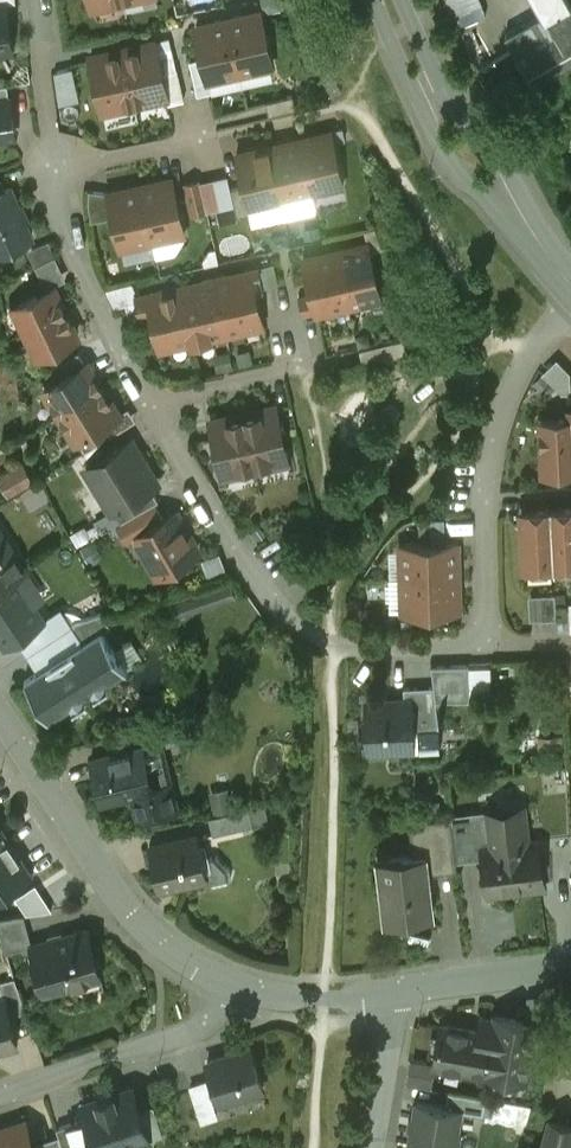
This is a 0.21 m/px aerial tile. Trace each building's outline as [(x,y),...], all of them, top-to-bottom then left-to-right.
[(14,51),(7,0),(0,0),(0,53),(14,51)] [(569,0),(534,0),(541,14),(544,18),(570,3),(569,0)] [(544,18),(541,14),(506,34),(519,56),(529,73),(570,50),(570,3),(544,18)] [(259,12),(228,19),(240,68),(270,61),(271,64),(272,64),(267,45),(259,9),(258,9),(259,12)] [(228,19),(198,26),(197,23),(196,24),(209,78),(210,78),(209,75),(240,68),(228,19)] [(154,43),(124,50),(136,100),(166,93),(154,43)] [(124,50),(93,57),(104,107),(136,100),(124,50)] [(73,65),(53,69),(60,101),(79,98),(73,65)] [(333,73),(324,78),(332,93),(342,88),(333,73)] [(0,84),(0,98),(9,97),(7,83),(0,84)] [(294,93),(266,99),(269,113),(297,107),(294,93)] [(14,133),(9,97),(0,98),(0,135),(14,133)] [(331,131),(300,138),(311,188),(342,181),(343,183),(344,183),(331,128),(330,129),(331,131)] [(300,138),(269,145),(281,195),(311,188),(300,138)] [(269,145),(239,152),(238,149),(237,150),(245,183),(250,205),(251,204),(250,202),(281,195),(269,145)] [(172,180),(141,187),(152,236),(183,229),(184,232),(185,232),(172,177),(171,177),(172,180)] [(245,183),(231,186),(237,214),(251,211),(250,205),(245,183)] [(0,191),(0,250),(31,237),(10,187),(6,189),(0,191)] [(141,187),(110,194),(109,191),(108,191),(114,215),(121,246),(122,246),(121,243),(152,236),(141,187)] [(108,191),(89,189),(89,200),(91,220),(114,215),(108,191)] [(369,244),(337,251),(348,301),(380,293),(369,244)] [(337,251),(305,259),(316,308),(348,301),(337,251)] [(204,282),(180,287),(192,337),(193,337),(194,339),(209,336),(209,333),(263,321),(255,285),(263,283),(260,269),(227,276),(226,273),(203,279),(204,282)] [(54,287),(15,305),(27,329),(65,311),(54,287)] [(180,287),(138,297),(142,315),(153,313),(160,344),(192,337),(180,287)] [(65,311),(27,329),(38,353),(77,335),(65,311)] [(78,351),(62,361),(69,373),(85,363),(78,351)] [(570,380),(570,365),(561,355),(547,368),(565,386),(570,380)] [(69,373),(45,388),(61,414),(102,388),(86,362),(85,363),(69,373)] [(102,388),(61,414),(77,439),(118,413),(102,388)] [(275,407),(244,414),(255,464),(286,457),(287,460),(288,459),(283,436),(285,434),(283,425),(280,424),(276,404),(275,404),(275,407)] [(244,414),(212,421),(212,418),(211,419),(215,439),(213,441),(215,450),(218,451),(223,475),(224,474),(223,471),(255,464),(244,414)] [(541,419),(544,470),(570,468),(570,418),(541,419)] [(131,439),(86,467),(112,509),(114,508),(151,485),(157,482),(131,439)] [(0,475),(0,479),(8,494),(33,479),(24,462),(0,475)] [(151,485),(114,508),(122,520),(154,501),(159,498),(151,485)] [(122,520),(117,522),(128,541),(139,534),(138,533),(164,518),(154,501),(122,520)] [(551,510),(554,566),(570,565),(570,509),(551,510)] [(551,510),(523,511),(526,567),(554,566),(551,510)] [(197,551),(175,512),(164,518),(138,533),(139,534),(151,556),(150,557),(159,573),(197,551)] [(18,573),(25,568),(0,530),(0,585),(18,573)] [(456,543),(402,544),(402,545),(404,545),(405,577),(456,575),(454,544),(456,544),(456,543)] [(25,568),(18,573),(33,595),(49,584),(34,562),(25,568)] [(3,665),(37,643),(13,608),(33,595),(18,573),(0,585),(0,659),(3,665)] [(456,575),(405,577),(406,609),(404,609),(404,610),(458,608),(458,607),(456,607),(456,575)] [(197,588),(183,591),(187,610),(201,607),(197,588)] [(555,594),(529,595),(530,618),(556,617),(555,594)] [(102,612),(72,622),(84,641),(102,630),(103,631),(111,626),(102,612)] [(84,641),(25,680),(49,718),(72,704),(74,707),(87,699),(85,696),(94,690),(95,693),(108,685),(107,682),(127,669),(103,631),(102,630),(84,641)] [(431,664),(434,685),(436,700),(469,698),(469,693),(468,665),(468,663),(431,664)] [(488,665),(468,665),(469,693),(489,692),(488,665)] [(434,685),(404,686),(405,698),(410,698),(412,728),(439,727),(436,700),(434,685)] [(405,698),(367,700),(368,722),(365,722),(366,744),(385,743),(385,748),(413,747),(412,728),(410,698),(405,698)] [(144,745),(91,758),(101,799),(133,791),(139,817),(178,807),(171,782),(154,786),(144,745)] [(523,804),(486,809),(487,815),(478,816),(482,848),(488,893),(508,891),(507,881),(539,877),(536,857),(539,856),(537,839),(528,840),(523,804)] [(249,808),(210,816),(213,833),(253,824),(249,808)] [(451,816),(419,820),(423,853),(427,853),(428,864),(456,860),(455,851),(451,819),(451,816)] [(478,816),(451,819),(455,851),(482,848),(478,816)] [(198,833),(150,844),(159,886),(207,876),(208,875),(204,858),(198,833)] [(0,834),(0,883),(21,870),(9,853),(11,851),(0,834)] [(423,853),(384,858),(387,881),(385,882),(389,918),(434,913),(428,864),(427,853),(423,853)] [(229,867),(218,854),(204,858),(208,875),(207,876),(208,881),(213,884),(229,881),(231,876),(229,867)] [(0,916),(0,932),(6,950),(31,944),(31,942),(32,942),(24,913),(0,916)] [(32,942),(31,942),(31,944),(44,993),(74,985),(73,981),(87,977),(88,981),(102,977),(88,926),(32,942)] [(0,980),(0,984),(4,998),(6,998),(11,1014),(26,1010),(15,976),(0,980)] [(0,1000),(0,1047),(18,1042),(11,1014),(6,998),(4,998),(0,1000)] [(477,1030),(440,1023),(438,1033),(435,1053),(433,1063),(434,1064),(485,1072),(486,1072),(494,1074),(516,1077),(526,1079),(534,1034),(536,1022),(523,1020),(494,1015),(493,1019),(480,1017),(477,1030)] [(435,1053),(438,1033),(431,1032),(427,1051),(435,1053)] [(250,1047),(208,1061),(221,1101),(263,1087),(250,1047)] [(434,1064),(433,1063),(410,1059),(406,1083),(430,1087),(434,1064)] [(516,1077),(494,1074),(493,1081),(515,1084),(516,1077)] [(114,1092),(114,1091),(97,1097),(97,1098),(83,1102),(87,1117),(97,1147),(117,1147),(128,1144),(129,1147),(133,1147),(150,1142),(149,1138),(149,1137),(133,1086),(114,1092)] [(486,1096),(448,1090),(446,1105),(460,1108),(460,1109),(483,1113),(486,1096)] [(418,1101),(410,1146),(423,1147),(454,1147),(457,1144),(459,1133),(457,1130),(460,1109),(460,1108),(446,1105),(418,1101)] [(157,1136),(166,1133),(157,1105),(148,1108),(157,1136)] [(73,1121),(82,1147),(97,1147),(87,1117),(73,1121)] [(550,1117),(542,1147),(570,1147),(570,1122),(550,1117)] [(0,1128),(0,1147),(35,1147),(26,1120),(0,1128)] [(73,1121),(57,1126),(63,1144),(64,1147),(82,1147),(73,1121)]
